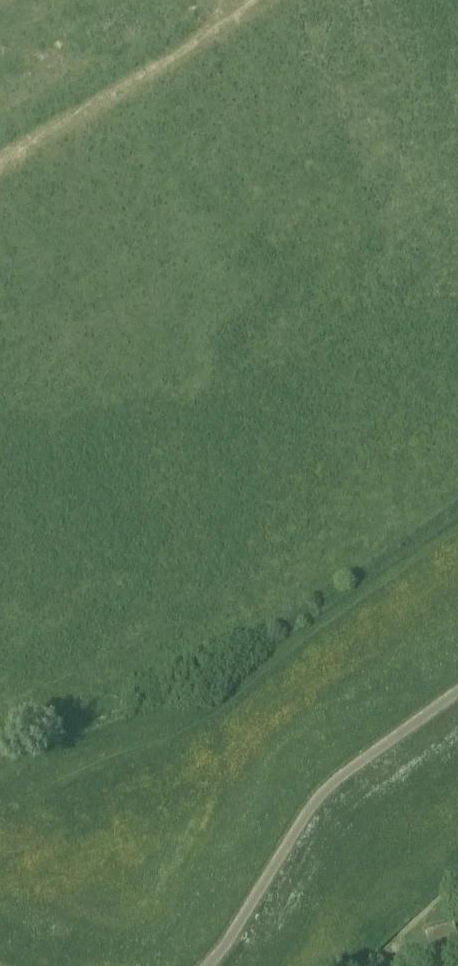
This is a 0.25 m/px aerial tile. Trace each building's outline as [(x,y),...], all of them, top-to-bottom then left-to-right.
[(454,922),(425,931),(431,952),(457,943),(457,935),(454,922)]
